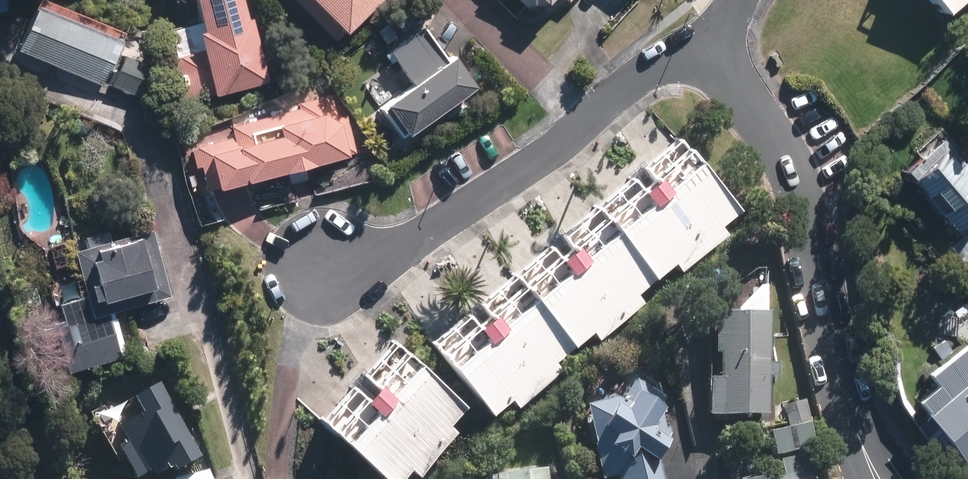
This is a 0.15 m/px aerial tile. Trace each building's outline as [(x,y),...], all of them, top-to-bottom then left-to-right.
[(196,96),(266,80),(252,22),(246,23),(240,0),(198,0),(210,50),(187,56),(196,96)] [(337,41),(379,0),(298,0),(337,41)] [(550,11),(561,0),(538,0),(550,11)] [(939,10),(951,0),(930,0),(939,10)] [(121,42),(32,4),(14,47),(103,85),(121,42)] [(416,82),(379,107),(400,138),(475,87),(454,56),(446,62),(427,34),(396,54),(416,82)] [(159,69),(127,56),(114,86),(146,99),(159,69)] [(345,150),(332,101),(234,126),(237,139),(192,151),(201,187),(345,150)] [(678,142),(435,337),(489,404),(732,210),(678,142)] [(907,172),(956,230),(967,221),(967,176),(940,143),(907,172)] [(168,295),(151,231),(81,249),(98,313),(168,295)] [(766,312),(723,313),(726,412),(769,411),(766,312)] [(81,368),(130,356),(120,313),(70,325),(81,368)] [(460,396),(398,339),(326,417),(388,474),(460,396)] [(919,399),(960,454),(967,448),(967,363),(919,399)] [(160,386),(102,417),(136,478),(162,478),(199,459),(160,386)] [(588,407),(602,473),(619,470),(621,478),(658,478),(650,442),(668,438),(658,392),(588,407)] [(803,400),(784,405),(790,426),(809,421),(803,400)] [(805,430),(769,439),(773,454),(808,444),(805,430)] [(494,476),(494,478),(559,478),(558,469),(494,476)]
